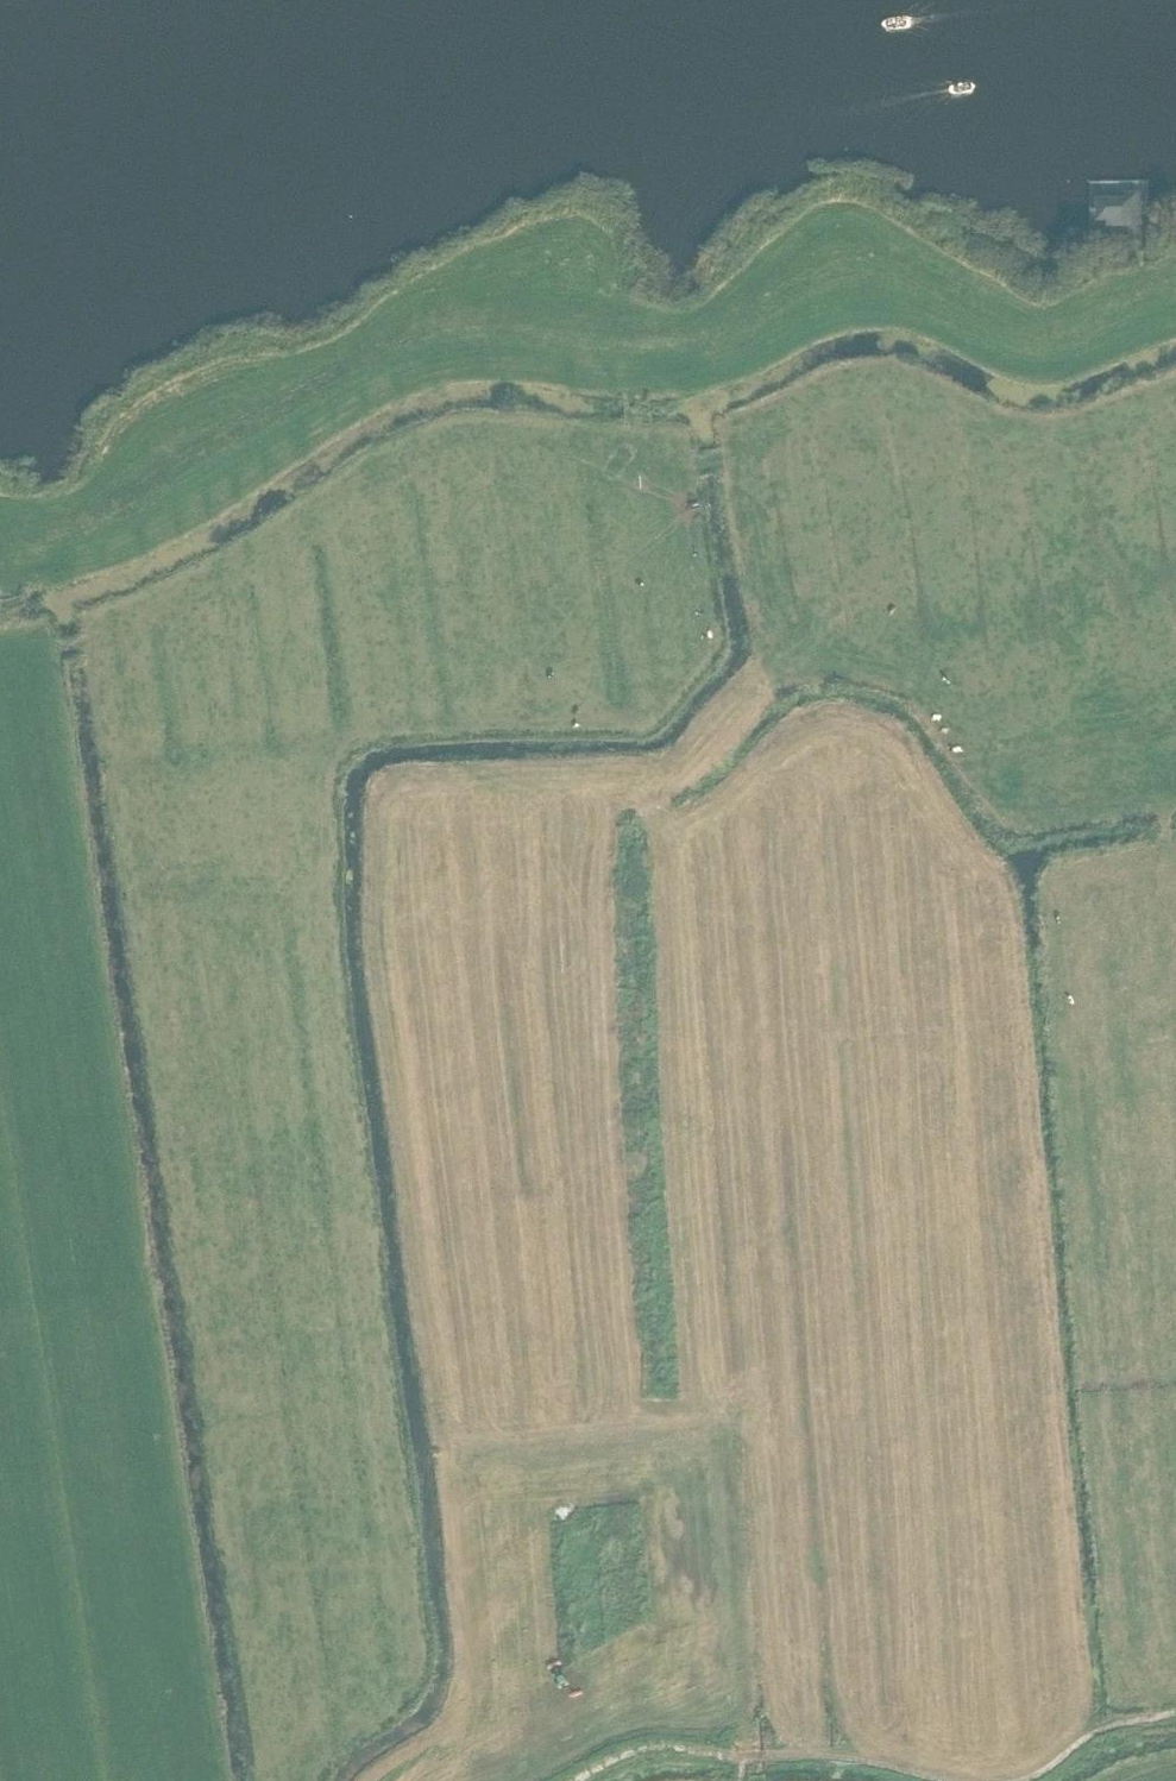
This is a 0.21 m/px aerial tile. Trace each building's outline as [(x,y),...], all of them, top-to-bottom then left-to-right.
[(1122,194),(1122,200),(1093,200),(1093,223),(1104,223),(1104,227),(1140,227),(1140,194),(1122,194)]
